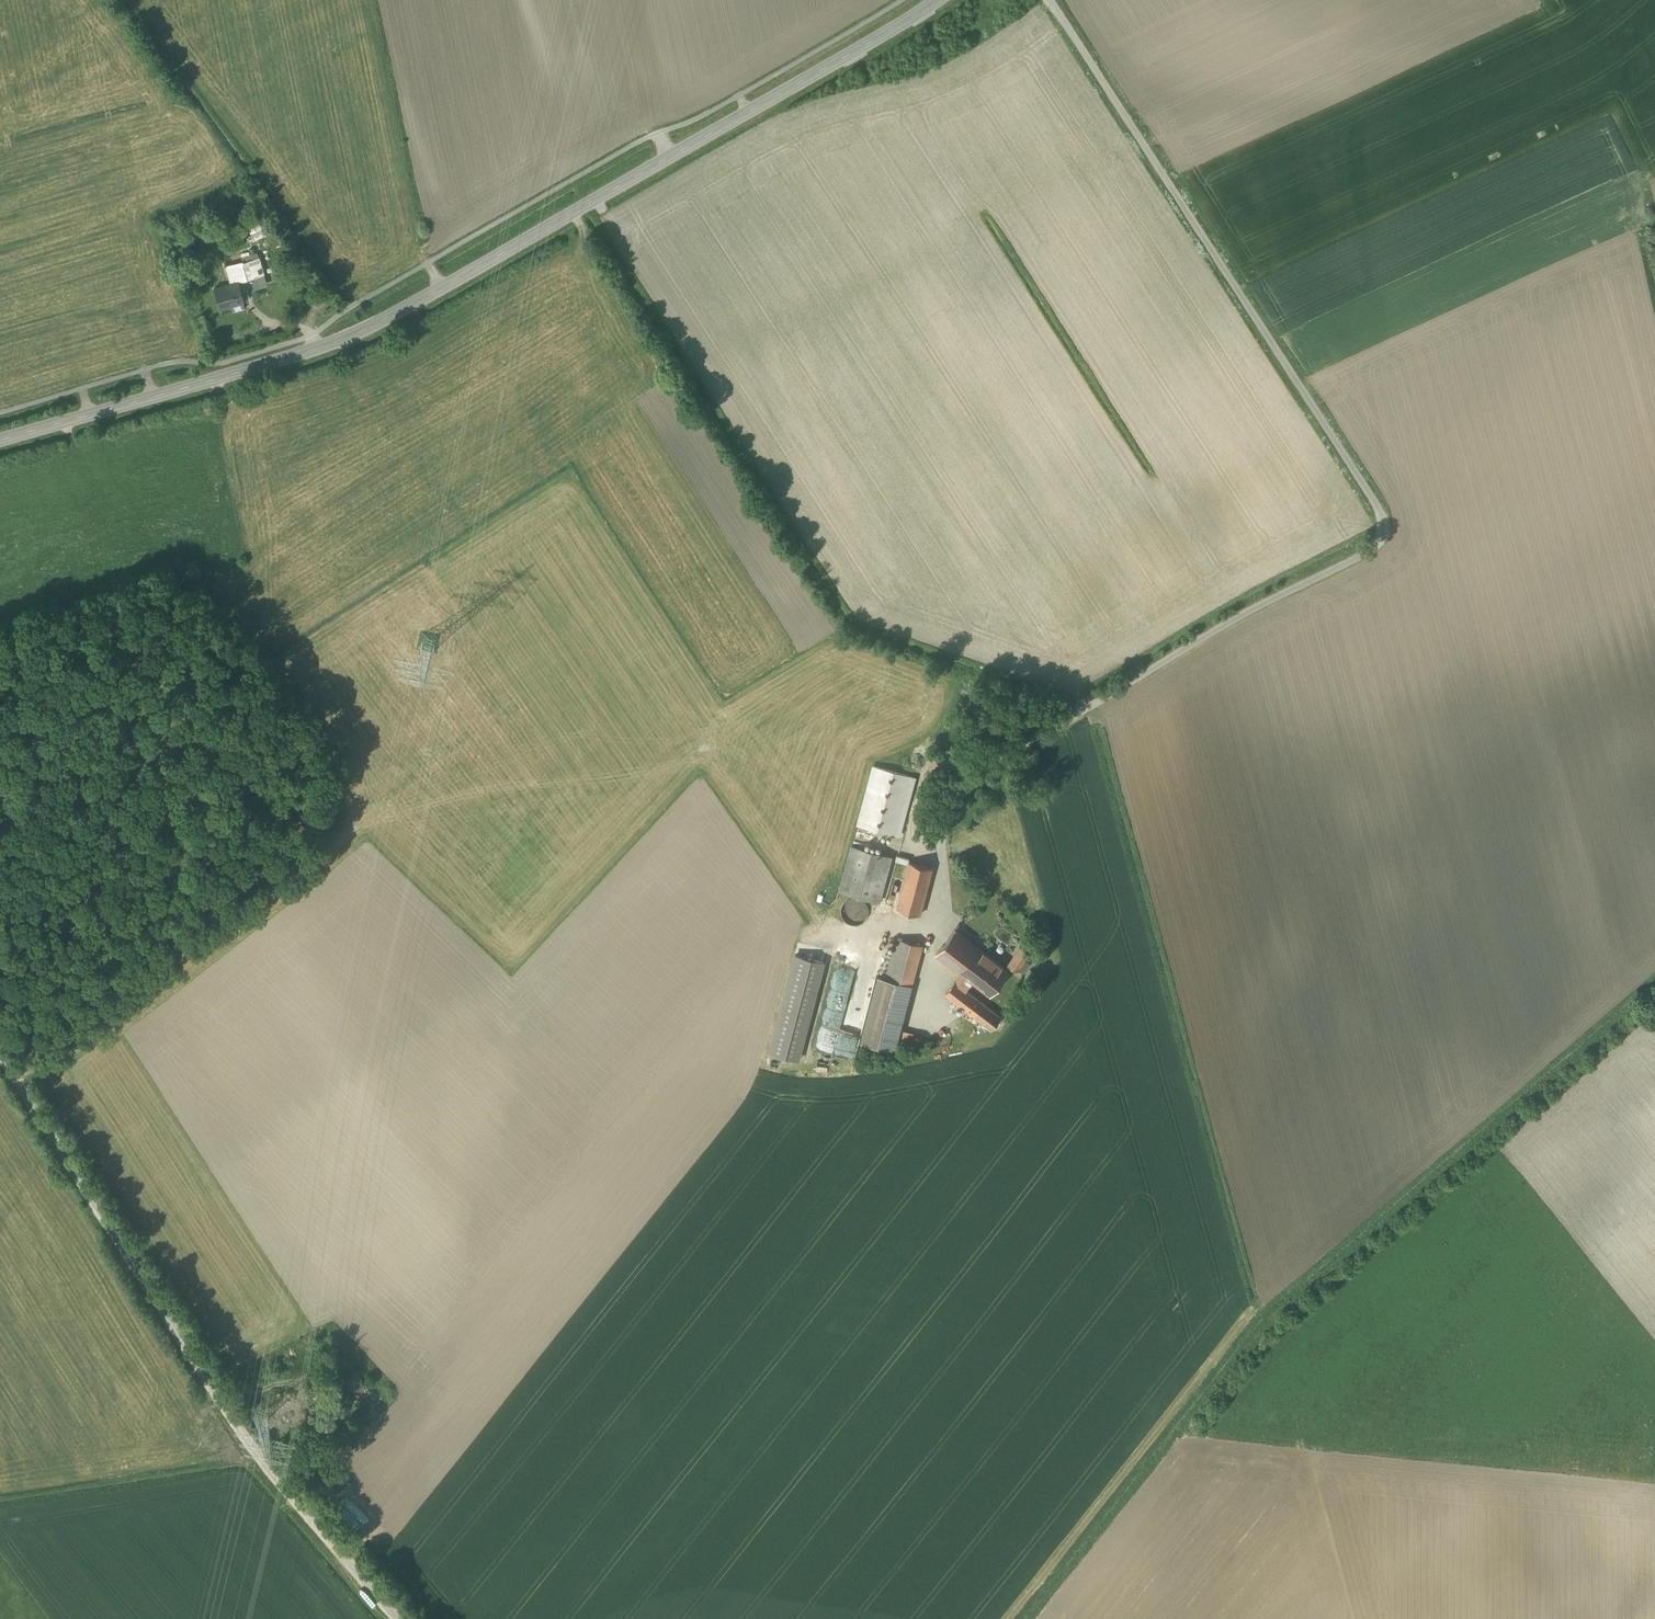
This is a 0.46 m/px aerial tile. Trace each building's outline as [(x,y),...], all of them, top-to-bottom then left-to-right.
[(209,291),(216,314),(246,305),(239,283),(262,276),(255,252),(224,261),(231,284),(209,291)] [(914,778),(871,767),(855,825),(899,836),(914,778)] [(889,857),(848,847),(836,892),(877,903),(889,857)] [(900,881),(890,878),(882,906),(917,916),(930,869),(905,863),(900,881)] [(853,900),(850,901),(846,903),(843,906),(841,910),(841,915),(842,919),(844,921),(847,924),(851,926),(856,926),(860,925),(864,922),(866,918),(867,914),(867,910),(865,906),(861,902),(857,901),(853,900)] [(998,969),(955,934),(937,956),(962,976),(946,995),(990,1031),(1001,1018),(971,994),(974,991),(986,1000),(1026,952),(1017,945),(998,969)] [(891,1051),(920,946),(894,940),(883,980),(873,977),(856,1042),(891,1051)] [(772,1050),(807,1059),(831,958),(797,950),(772,1050)]
